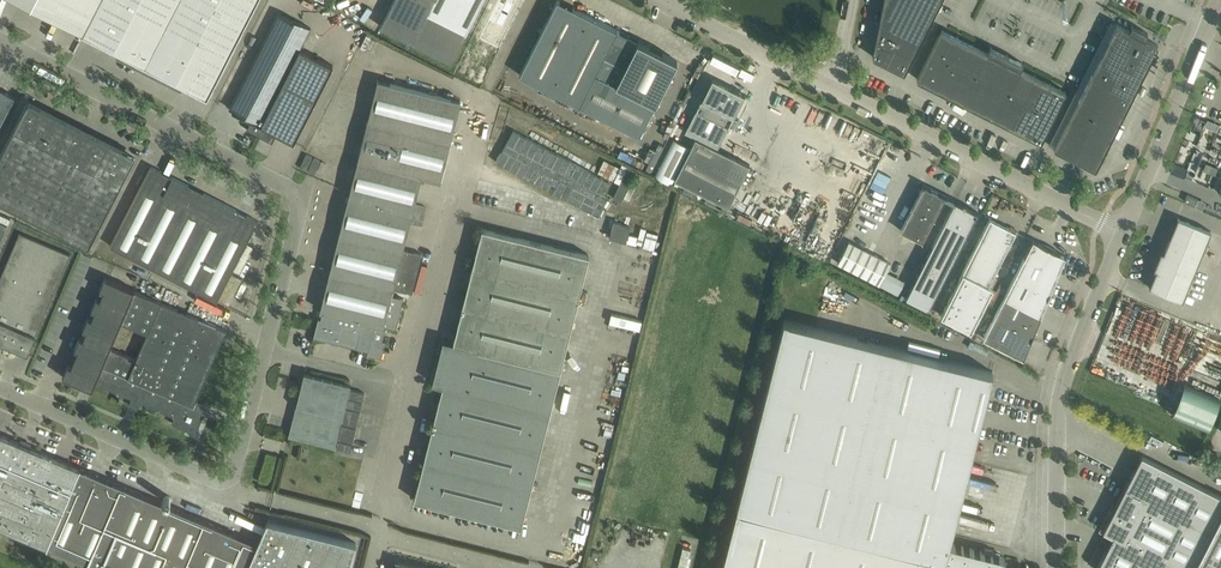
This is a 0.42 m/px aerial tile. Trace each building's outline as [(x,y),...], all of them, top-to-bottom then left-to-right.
[(82,33),(99,0),(18,0),(82,33)] [(82,33),(118,51),(116,55),(181,88),(183,85),(207,97),(257,0),(99,0),(82,33)] [(381,26),(419,45),(442,0),(394,0),(381,26)] [(419,45),(452,62),(477,11),(483,0),(442,0),(419,45)] [(481,35),(500,44),(522,0),(499,0),(481,35)] [(657,99),(677,60),(636,39),(615,29),(558,0),(557,0),(519,75),(639,135),(657,99)] [(873,57),(904,72),(941,0),(884,0),(873,57)] [(281,13),(231,110),(251,120),(247,129),(272,142),(277,133),(294,142),(333,65),(299,48),(310,28),(281,13)] [(1116,24),(1093,70),(1114,81),(1106,96),(1127,107),(1158,45),(1145,39),(1148,33),(1132,25),(1129,30),(1116,24)] [(917,79),(948,95),(974,45),(942,29),(917,79)] [(974,45),(948,95),(979,110),(1007,55),(991,47),(988,52),(974,45)] [(1007,55),(979,110),(1010,125),(1035,76),(1021,68),(1023,63),(1007,55)] [(1054,148),(1096,169),(1127,107),(1106,96),(1114,81),(1093,70),(1054,148)] [(1035,76),(1010,125),(1041,141),(1066,91),(1035,76)] [(745,94),(713,78),(703,98),(685,132),(696,137),(674,179),(729,206),(750,165),(718,148),(735,114),(745,94)] [(318,318),(314,336),(368,350),(368,354),(382,357),(386,341),(383,340),(386,326),(396,329),(404,298),(392,295),(394,288),(412,293),(422,254),(403,249),(410,223),(422,226),(427,207),(414,204),(420,182),(424,183),(426,177),(441,181),(461,100),(378,80),(350,192),(320,310),(323,311),(321,318),(318,318)] [(89,226),(123,160),(0,95),(0,179),(89,226)] [(1208,119),(1205,126),(1211,128),(1214,122),(1208,119)] [(673,138),(655,175),(672,184),(690,147),(673,138)] [(110,246),(153,268),(194,188),(151,166),(110,246)] [(1182,166),(1178,175),(1184,178),(1188,168),(1182,166)] [(945,196),(924,185),(901,230),(922,241),(945,196)] [(194,188),(153,268),(217,301),(258,221),(194,188)] [(1187,194),(1185,201),(1195,205),(1198,199),(1187,194)] [(955,200),(906,297),(928,308),(978,211),(955,200)] [(972,330),(993,287),(989,285),(1016,231),(990,218),(963,272),(942,315),(972,330)] [(1156,270),(1150,286),(1149,287),(1182,301),(1211,231),(1178,218),(1164,252),(1161,251),(1154,269),(1156,270)] [(610,238),(627,242),(631,227),(622,225),(622,223),(614,221),(610,238)] [(521,526),(589,255),(482,228),(454,342),(443,339),(432,383),(443,386),(414,499),(521,526)] [(28,354),(37,334),(71,254),(20,233),(0,279),(0,342),(28,354)] [(837,262),(879,283),(891,261),(849,239),(837,262)] [(1033,239),(1024,257),(1041,265),(1049,248),(1033,239)] [(1024,257),(1014,277),(1050,295),(1066,256),(1049,248),(1041,265),(1024,257)] [(1014,277),(1004,297),(1041,316),(1050,295),(1014,277)] [(80,336),(74,349),(79,350),(72,366),(68,364),(63,376),(93,389),(95,383),(96,382),(98,383),(175,416),(174,417),(172,423),(196,433),(204,415),(192,410),(196,400),(226,329),(135,291),(105,278),(100,289),(104,291),(101,299),(96,297),(91,309),(96,311),(92,318),(88,317),(83,329),(87,331),(84,338),(80,336)] [(1004,297),(994,317),(1032,337),(1041,316),(1004,297)] [(983,338),(1024,358),(1032,337),(994,317),(983,338)] [(721,567),(1002,567),(1005,557),(950,543),(993,372),(784,319),(721,567)] [(297,404),(289,436),(335,447),(343,416),(351,384),(305,373),(297,404)] [(1184,383),(1172,413),(1207,428),(1220,398),(1184,383)] [(351,389),(349,397),(363,400),(365,392),(351,389)] [(349,398),(347,406),(361,409),(363,401),(349,398)] [(346,408),(343,422),(357,425),(360,411),(346,408)] [(342,424),(339,438),(353,442),(356,428),(342,424)] [(267,521),(258,543),(80,468),(0,434),(0,526),(47,546),(46,548),(92,567),(93,566),(98,567),(350,567),(356,543),(267,521)] [(338,440),(336,448),(350,451),(352,443),(338,440)] [(1113,535),(1097,567),(1098,567),(1220,567),(1220,495),(1141,455),(1103,530),(1113,535)] [(691,549),(683,547),(678,567),(686,567),(691,549)] [(593,550),(592,555),(592,557),(598,559),(599,557),(600,552),(593,550)]
